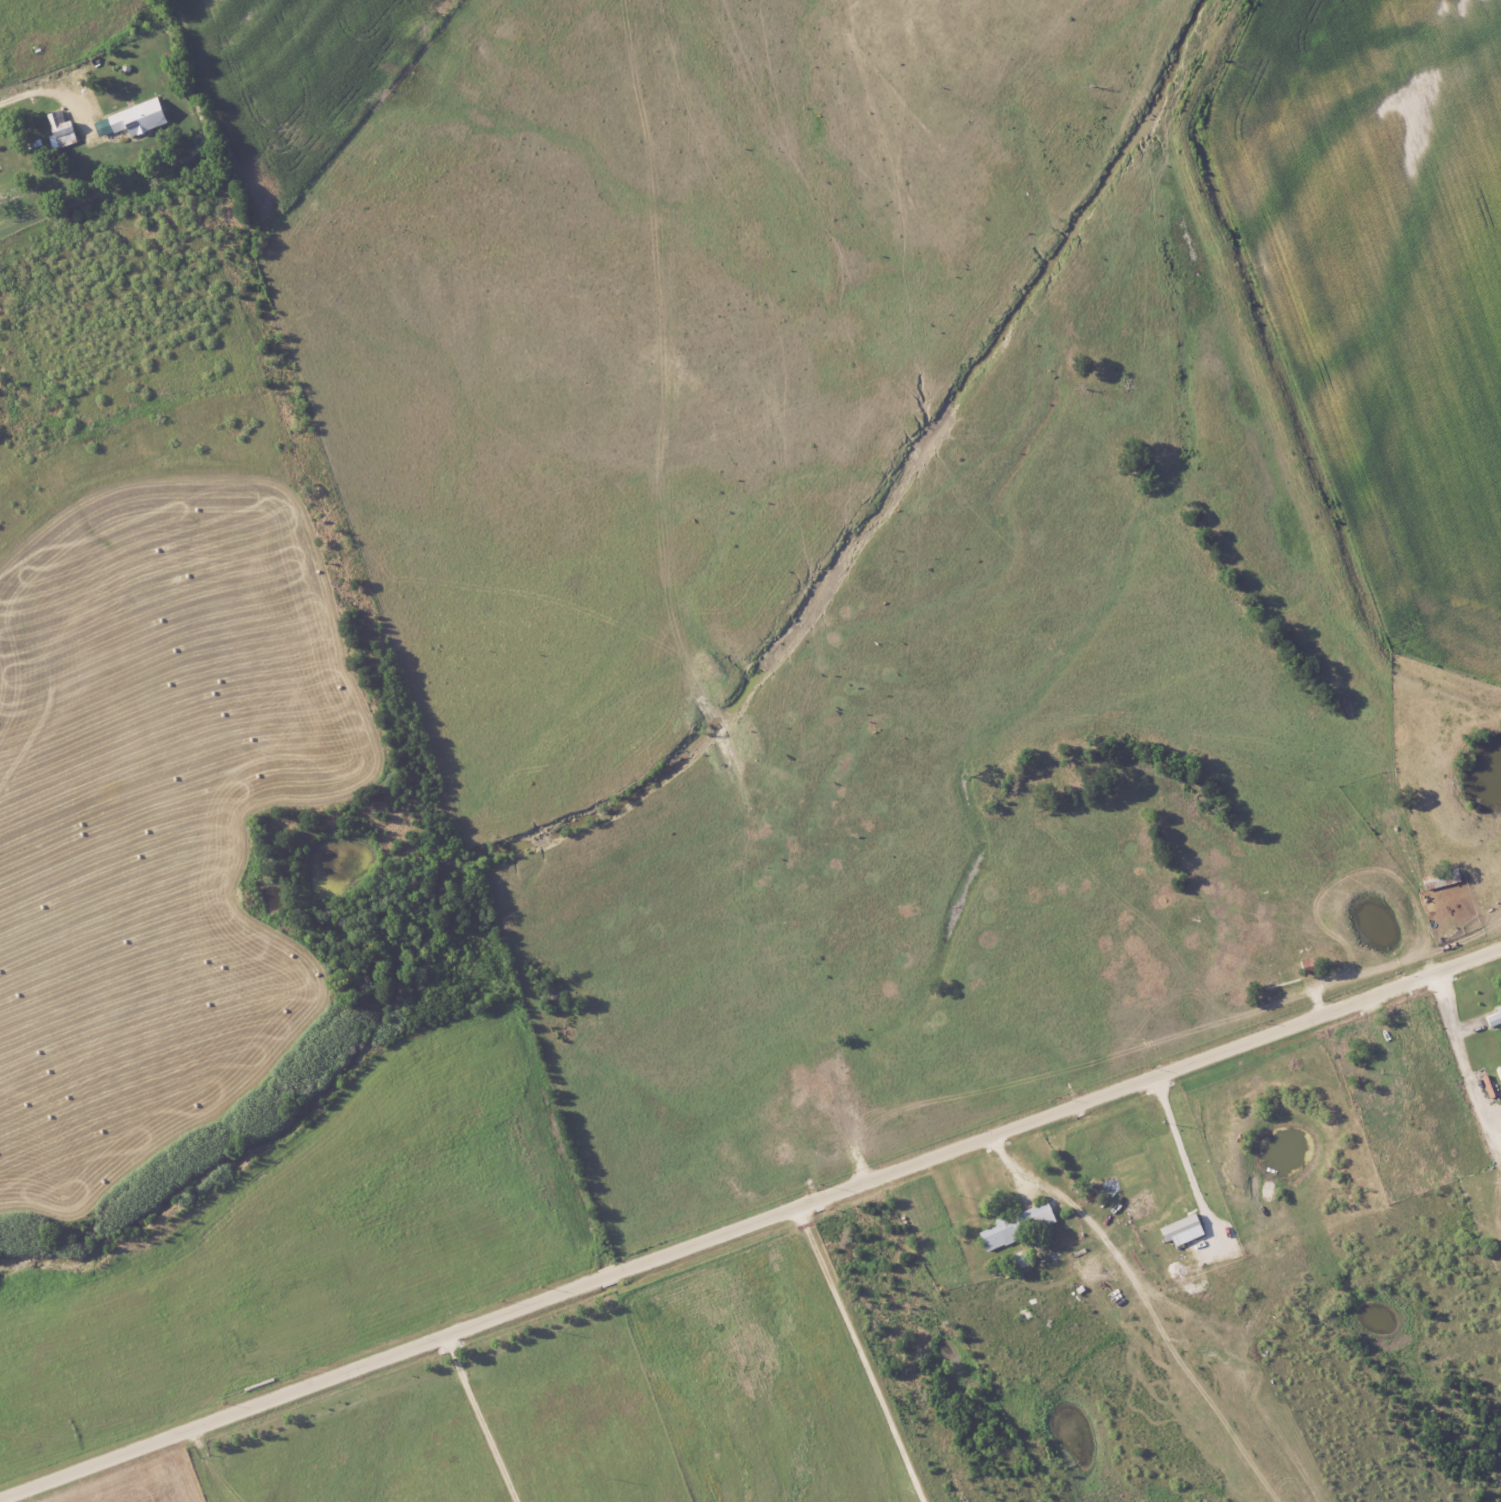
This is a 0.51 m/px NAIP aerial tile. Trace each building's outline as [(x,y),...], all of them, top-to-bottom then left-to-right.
[(104,115),(109,132),(125,128),(128,137),(165,124),(157,98),(104,115)] [(75,143),(68,120),(63,121),(60,110),(45,114),(51,136),(47,137),(51,150),(75,143)] [(1500,1023),(1500,1010),(1484,1015),(1487,1027),(1500,1023)] [(1056,1225),(1048,1201),(994,1221),(996,1226),(978,1232),(984,1250),(1056,1225)] [(1157,1228),(1163,1242),(1170,1240),(1173,1247),(1202,1235),(1193,1213),(1157,1228)]
